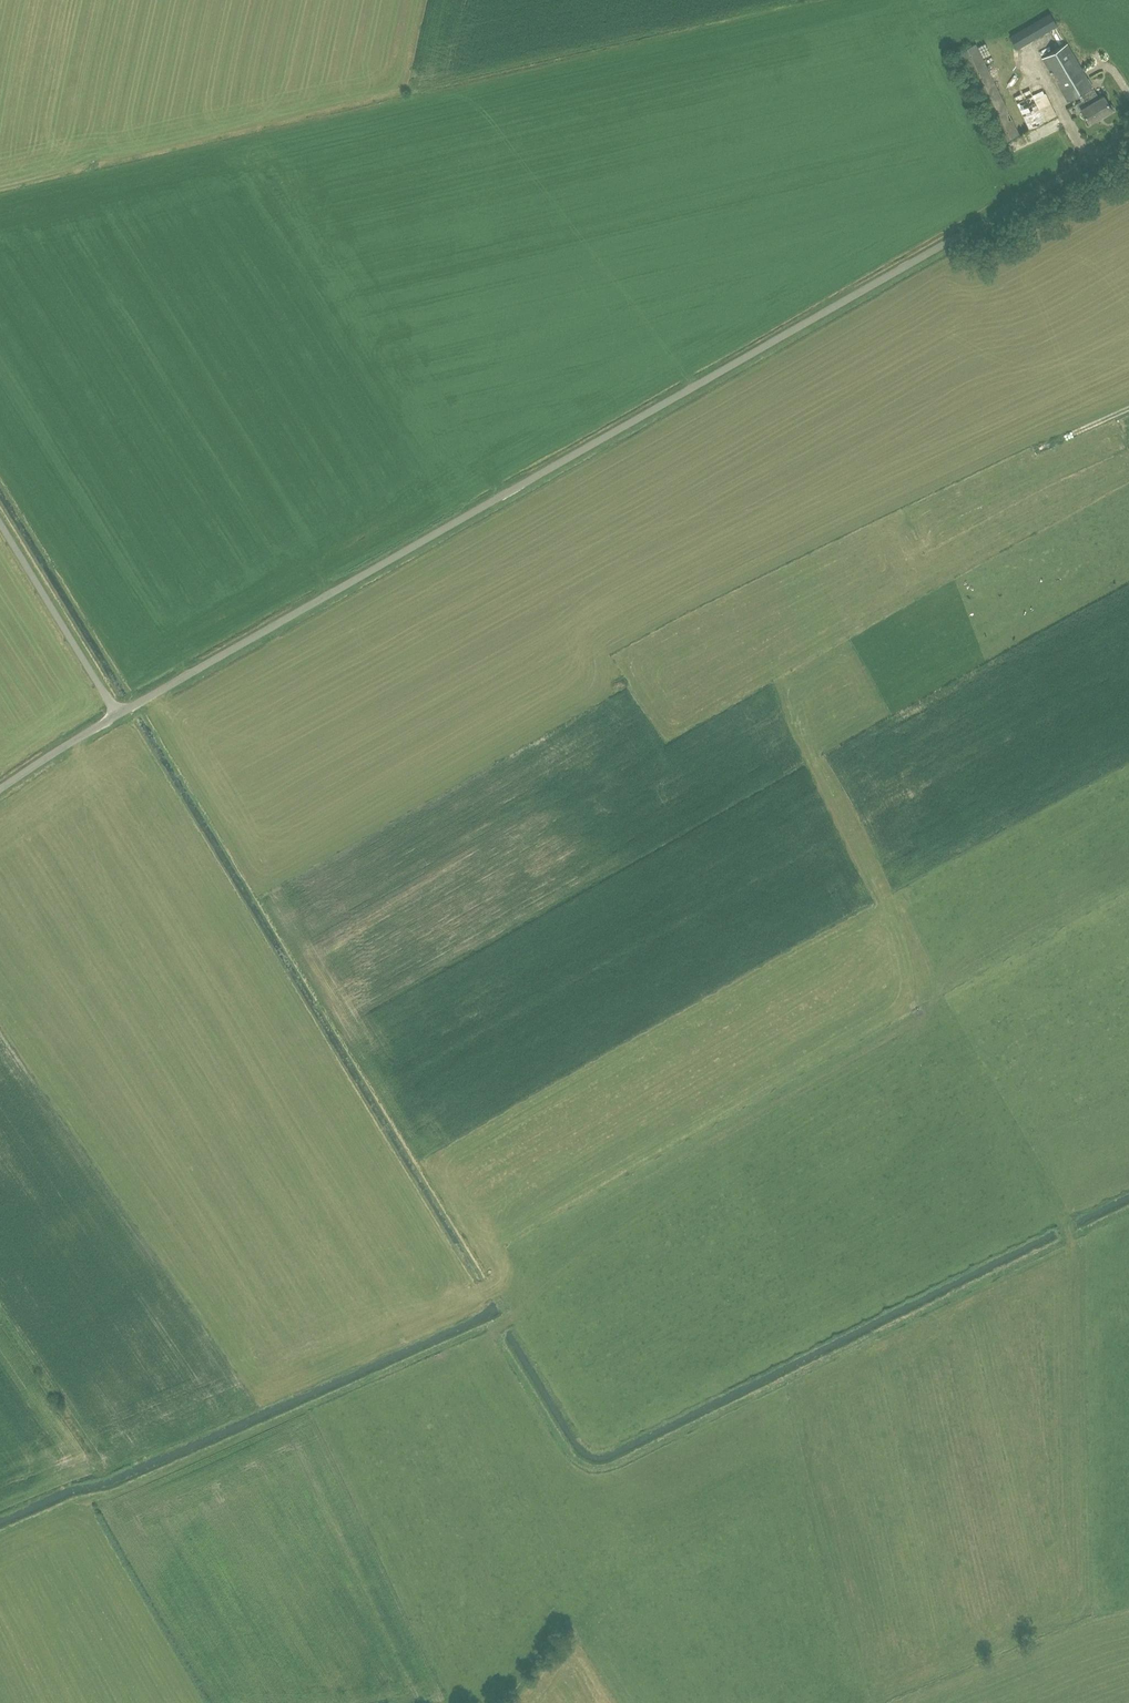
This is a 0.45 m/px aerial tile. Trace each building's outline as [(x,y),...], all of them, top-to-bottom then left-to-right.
[(1018,51),(1057,26),(1049,12),(1010,36),(1018,51)] [(1099,98),(1067,44),(1042,58),(1067,102),(1081,94),(1084,100),(1077,104),(1089,124),(1112,110),(1103,96),(1099,98)] [(968,61),(1006,140),(1022,132),(984,53),(968,61)] [(1034,99),(1030,90),(1015,100),(1029,129),(1056,116),(1045,94),(1034,99)]
